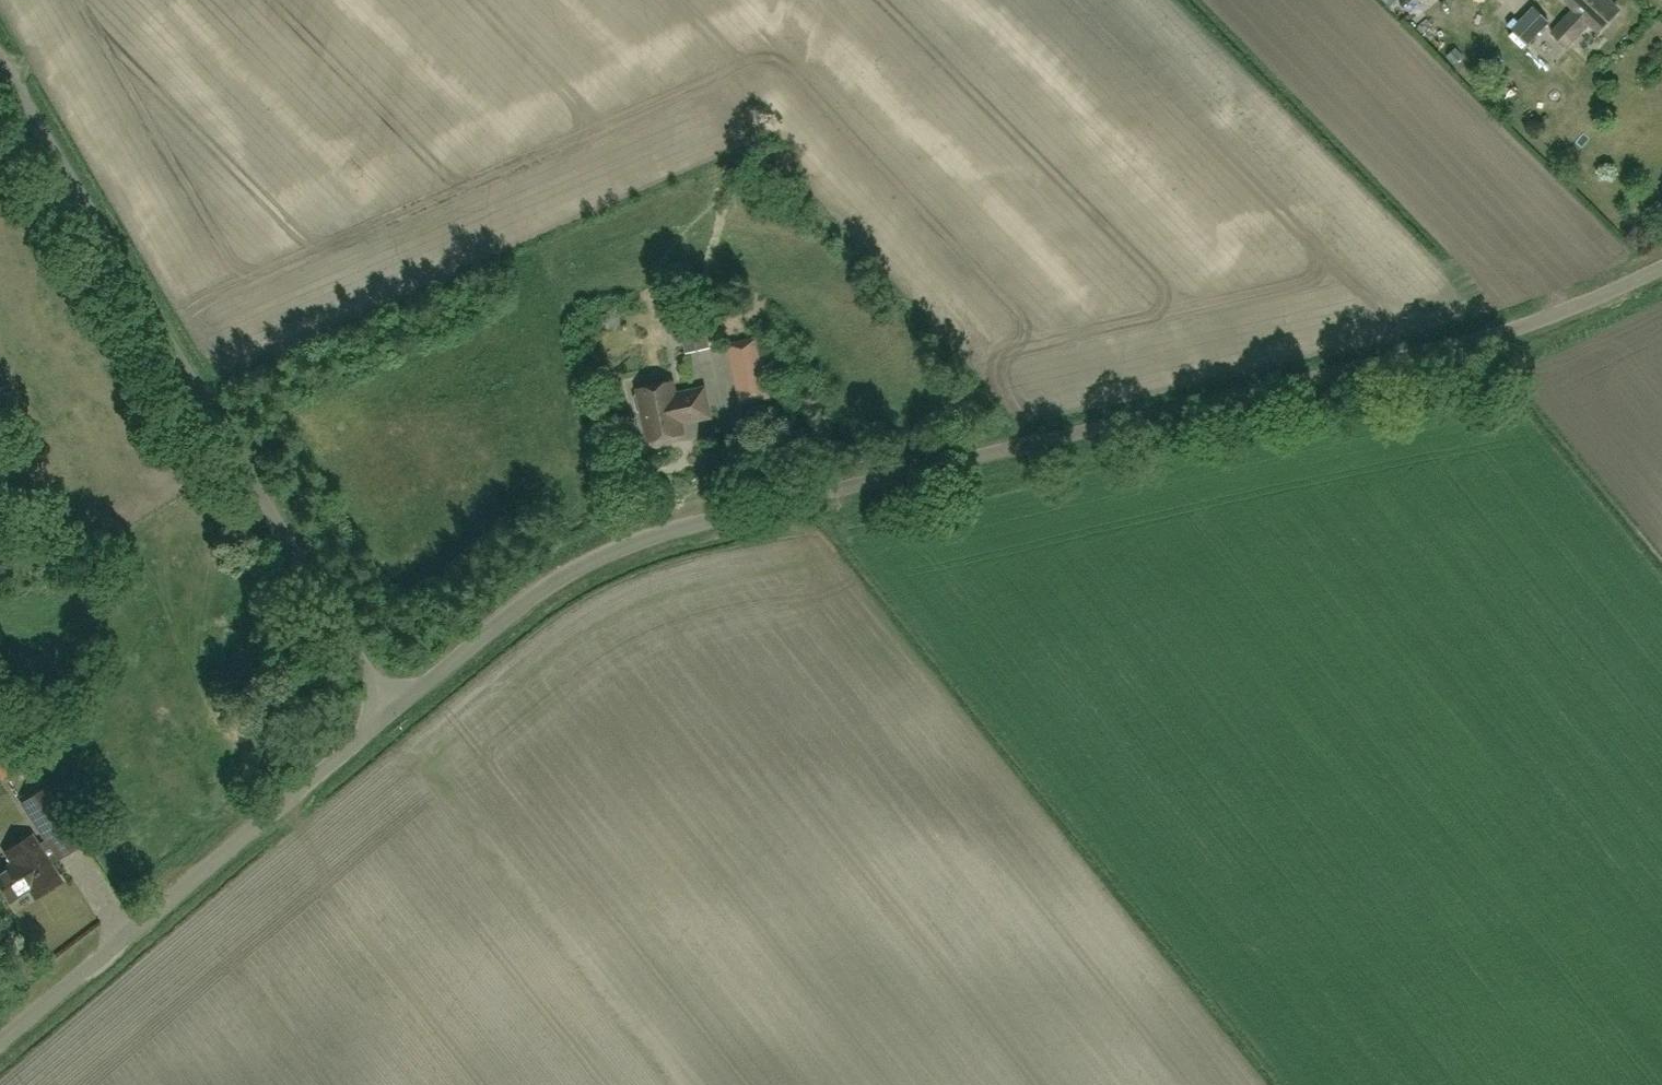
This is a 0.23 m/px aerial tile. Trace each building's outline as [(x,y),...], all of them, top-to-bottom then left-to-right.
[(1619,9),(1610,0),(1567,0),(1574,6),(1556,25),(1572,41),(1591,22),(1599,30),(1619,9)] [(1550,21),(1534,5),(1513,28),(1528,43),(1550,21)] [(710,348),(702,309),(678,314),(687,353),(710,348)] [(727,344),(740,404),(771,397),(757,337),(727,344)] [(643,411),(649,440),(684,432),(681,421),(690,419),(690,420),(710,416),(704,388),(676,394),(673,382),(638,390),(639,394),(637,395),(635,397),(638,409),(640,411),(643,411)] [(8,772),(0,760),(0,778),(8,772)] [(46,787),(22,803),(46,840),(0,870),(0,886),(11,902),(29,891),(34,898),(62,880),(51,863),(82,843),(46,787)]
